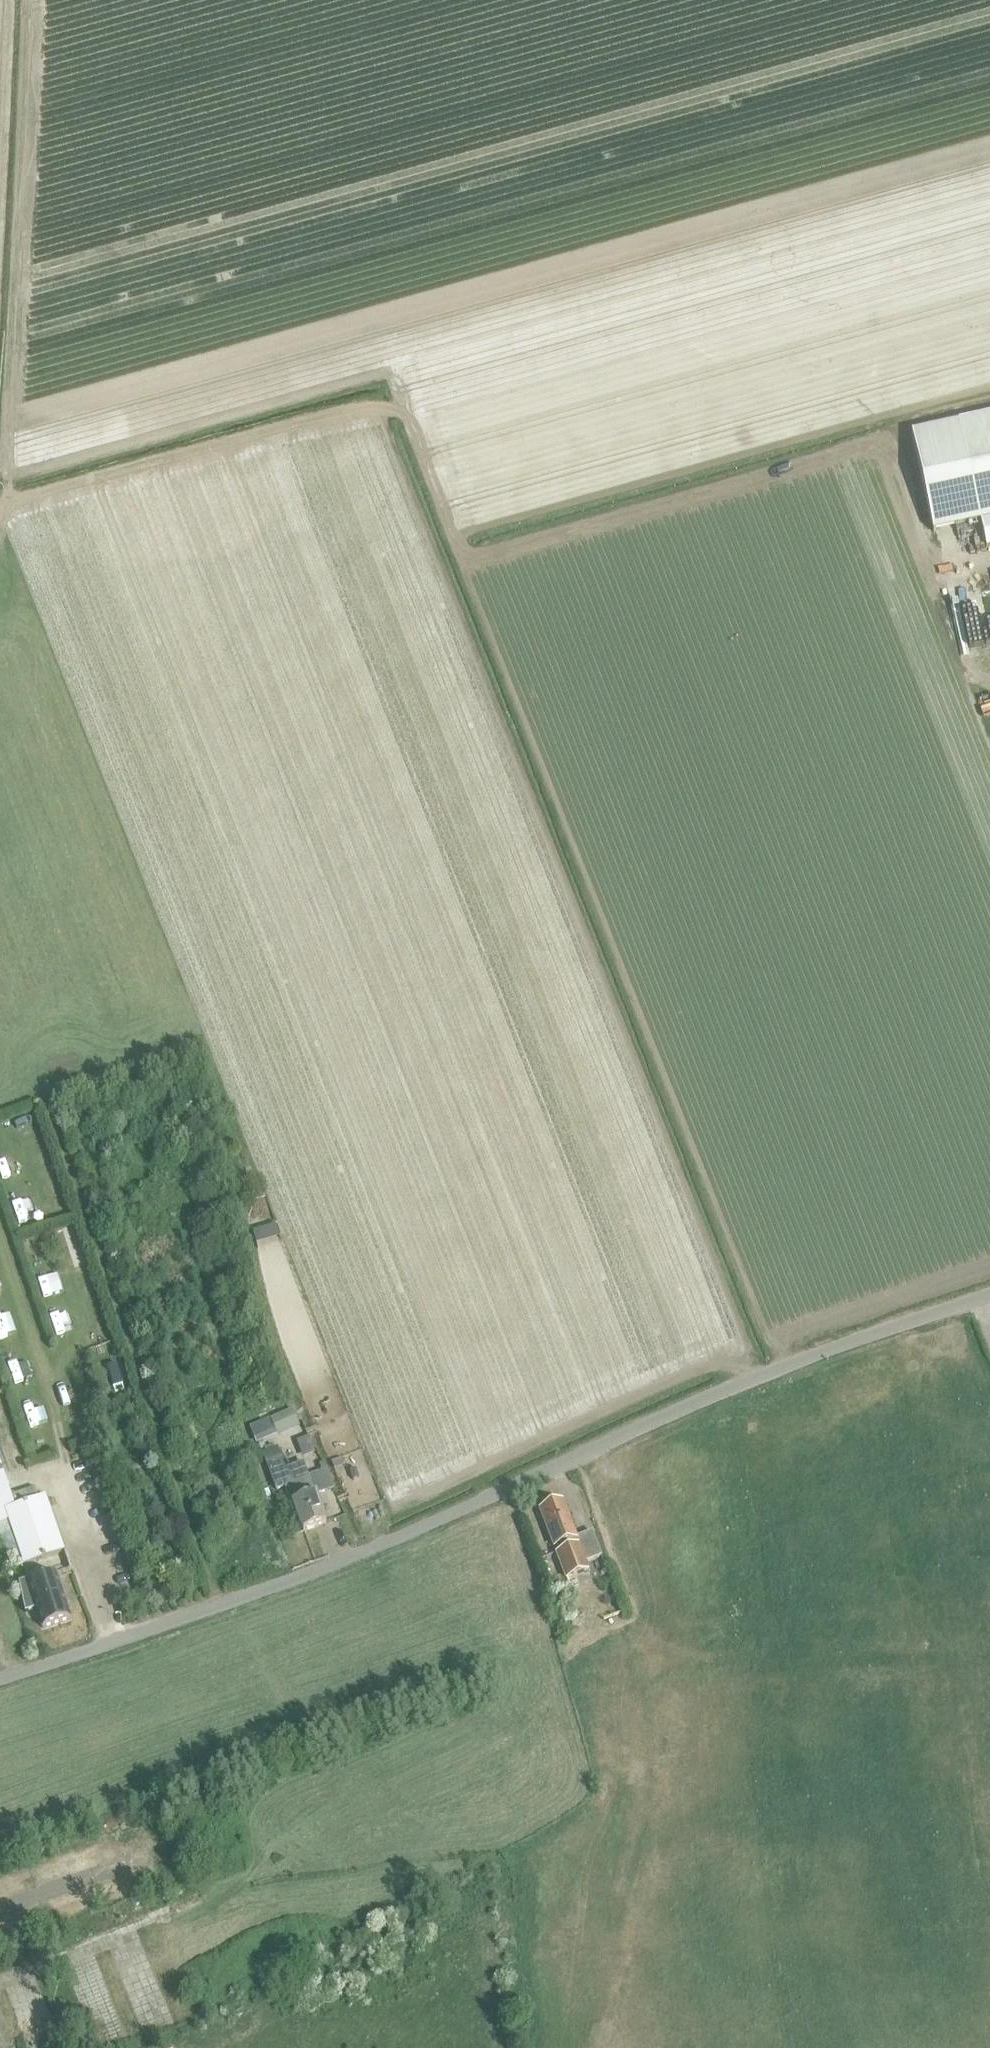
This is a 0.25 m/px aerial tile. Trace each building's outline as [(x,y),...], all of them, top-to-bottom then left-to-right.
[(959,422),(912,432),(934,531),(980,521),(986,548),(989,547),(989,416),(959,422)] [(278,1434),(279,1436),(302,1427),(294,1406),(247,1424),(255,1443),(278,1434)] [(308,1438),(297,1442),(301,1454),(313,1450),(308,1438)] [(278,1446),(262,1452),(272,1477),(287,1471),(286,1470),(285,1466),(278,1447),(278,1446)] [(12,1532),(28,1580),(30,1584),(56,1575),(71,1570),(46,1495),(39,1498),(36,1487),(11,1495),(4,1472),(3,1472),(0,1463),(0,1536),(12,1532)] [(287,1471),(272,1477),(277,1491),(286,1487),(292,1504),(294,1504),(304,1531),(326,1523),(316,1494),(305,1467),(304,1463),(286,1470),(287,1471)] [(554,1545),(560,1543),(563,1550),(556,1553),(565,1577),(587,1569),(585,1562),(600,1556),(591,1532),(578,1537),(564,1500),(540,1509),(554,1545)] [(28,1580),(19,1583),(25,1612),(36,1609),(37,1612),(42,1628),(70,1618),(56,1575),(30,1584),(28,1580)]
